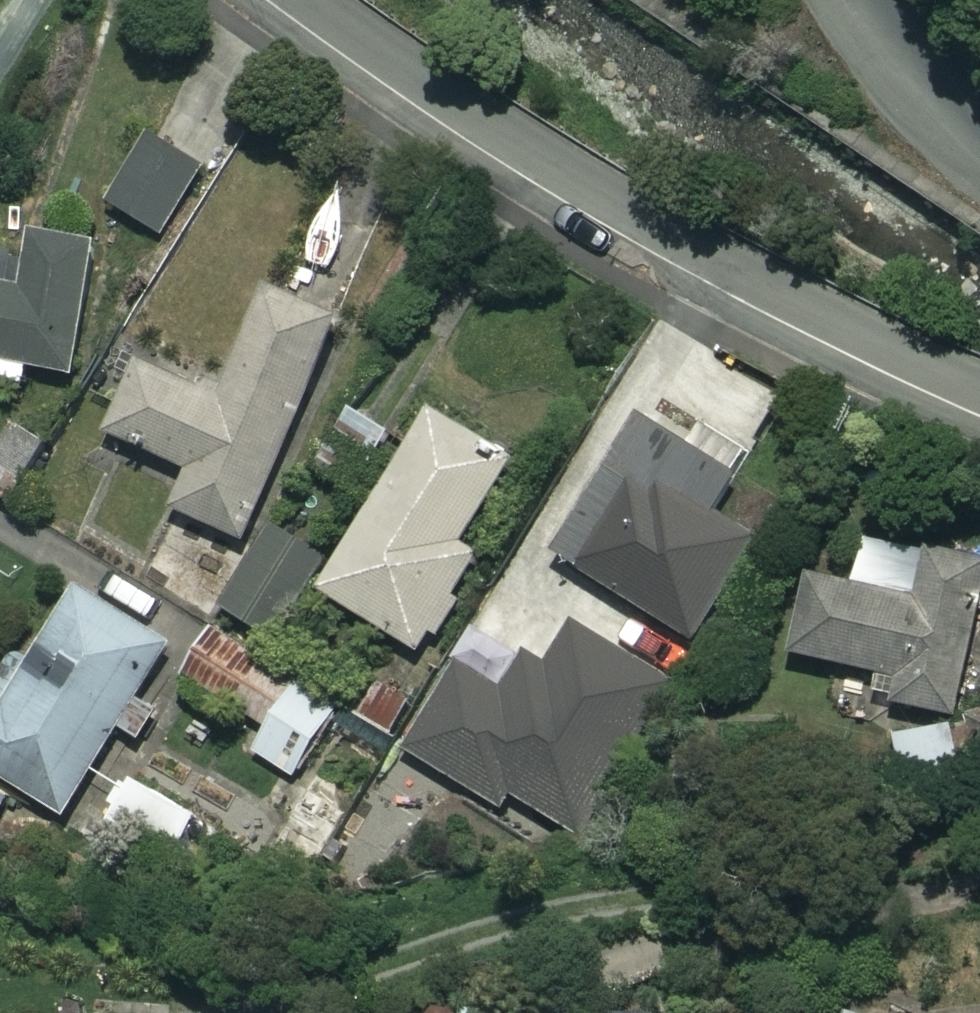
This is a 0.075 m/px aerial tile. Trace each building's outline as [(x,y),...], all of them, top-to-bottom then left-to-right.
[(143,219),(114,254),(135,271),(215,175),(170,137),(118,198),(143,219)] [(114,254),(44,242),(38,285),(0,279),(0,385),(42,391),(45,372),(96,379),(114,254)] [(257,546),(354,324),(283,295),(235,407),(148,369),(117,440),(205,478),(188,516),(257,546)] [(706,447),(650,415),(566,562),(580,570),(576,577),(648,619),(637,637),(680,662),(692,642),(706,650),(770,539),(732,517),(766,459),(715,430),(706,447)] [(532,468),(446,416),(333,597),(430,657),(493,557),(482,550),(532,468)] [(27,431),(0,483),(0,495),(25,508),(57,447),(27,431)] [(335,567),(282,531),(228,610),(273,640),(297,603),(315,615),(327,597),(318,591),(335,567)] [(979,677),(979,558),(941,550),(929,605),(824,583),(807,665),(889,682),(886,697),(909,702),(908,710),(970,723),(979,677)] [(190,647),(98,585),(43,670),(25,658),(0,696),(0,781),(72,828),(190,647)] [(587,843),(682,686),(584,628),(558,671),(533,655),(511,691),(474,668),(465,682),(457,677),(410,754),(506,813),(515,799),(587,843)] [(351,707),(221,632),(182,698),(250,738),(261,719),(278,729),(262,757),(306,783),(351,707)] [(965,729),(904,735),(909,785),(970,779),(965,729)]
